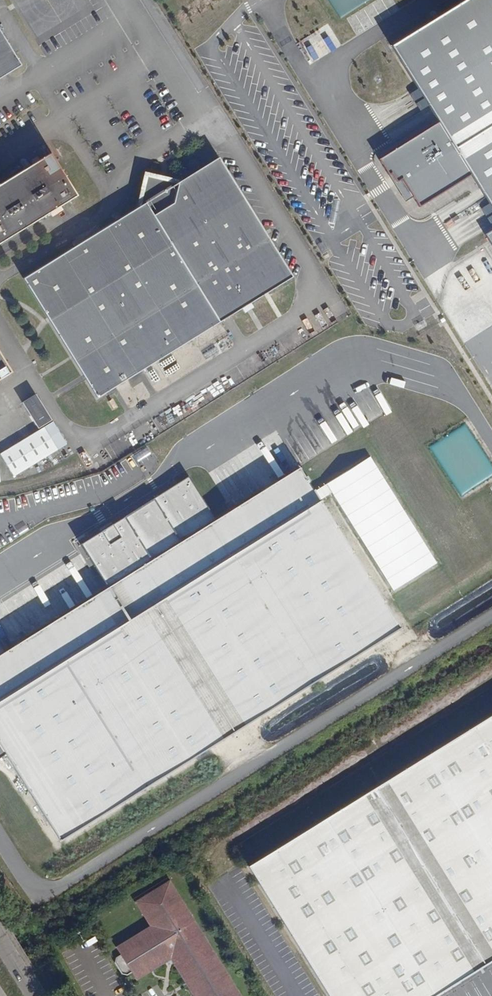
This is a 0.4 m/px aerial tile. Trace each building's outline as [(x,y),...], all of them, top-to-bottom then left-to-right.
[(20,64),(13,53),(29,43),(2,0),(0,0),(0,77),(20,64)] [(387,53),(435,130),(376,166),(386,183),(389,181),(395,190),(401,186),(418,213),(469,182),(491,219),(491,0),(472,0),(387,53)] [(207,124),(211,131),(216,128),(212,121),(207,124)] [(74,195),(48,153),(0,182),(0,241),(74,195)] [(19,277),(90,398),(287,279),(215,159),(175,184),(143,176),(135,207),(19,277)] [(49,420),(36,397),(22,404),(36,428),(49,420)] [(50,438),(44,429),(0,454),(14,476),(65,445),(58,434),(50,438)] [(476,460),(488,478),(491,476),(491,464),(486,454),(476,460)] [(373,456),(328,483),(395,590),(439,562),(373,456)] [(324,500),(305,467),(219,520),(185,541),(155,559),(113,586),(0,655),(0,706),(324,500)] [(192,476),(158,497),(185,541),(219,520),(192,476)] [(158,497),(129,515),(155,559),(185,541),(158,497)] [(324,500),(0,706),(0,723),(14,745),(71,835),(403,624),(324,500)] [(113,586),(155,559),(129,515),(85,542),(113,586)] [(247,867),(358,995),(434,995),(491,960),(491,714),(247,867)] [(14,745),(0,723),(0,755),(14,745)] [(156,889),(123,909),(137,933),(105,954),(125,985),(157,965),(177,995),(224,995),(156,889)]
